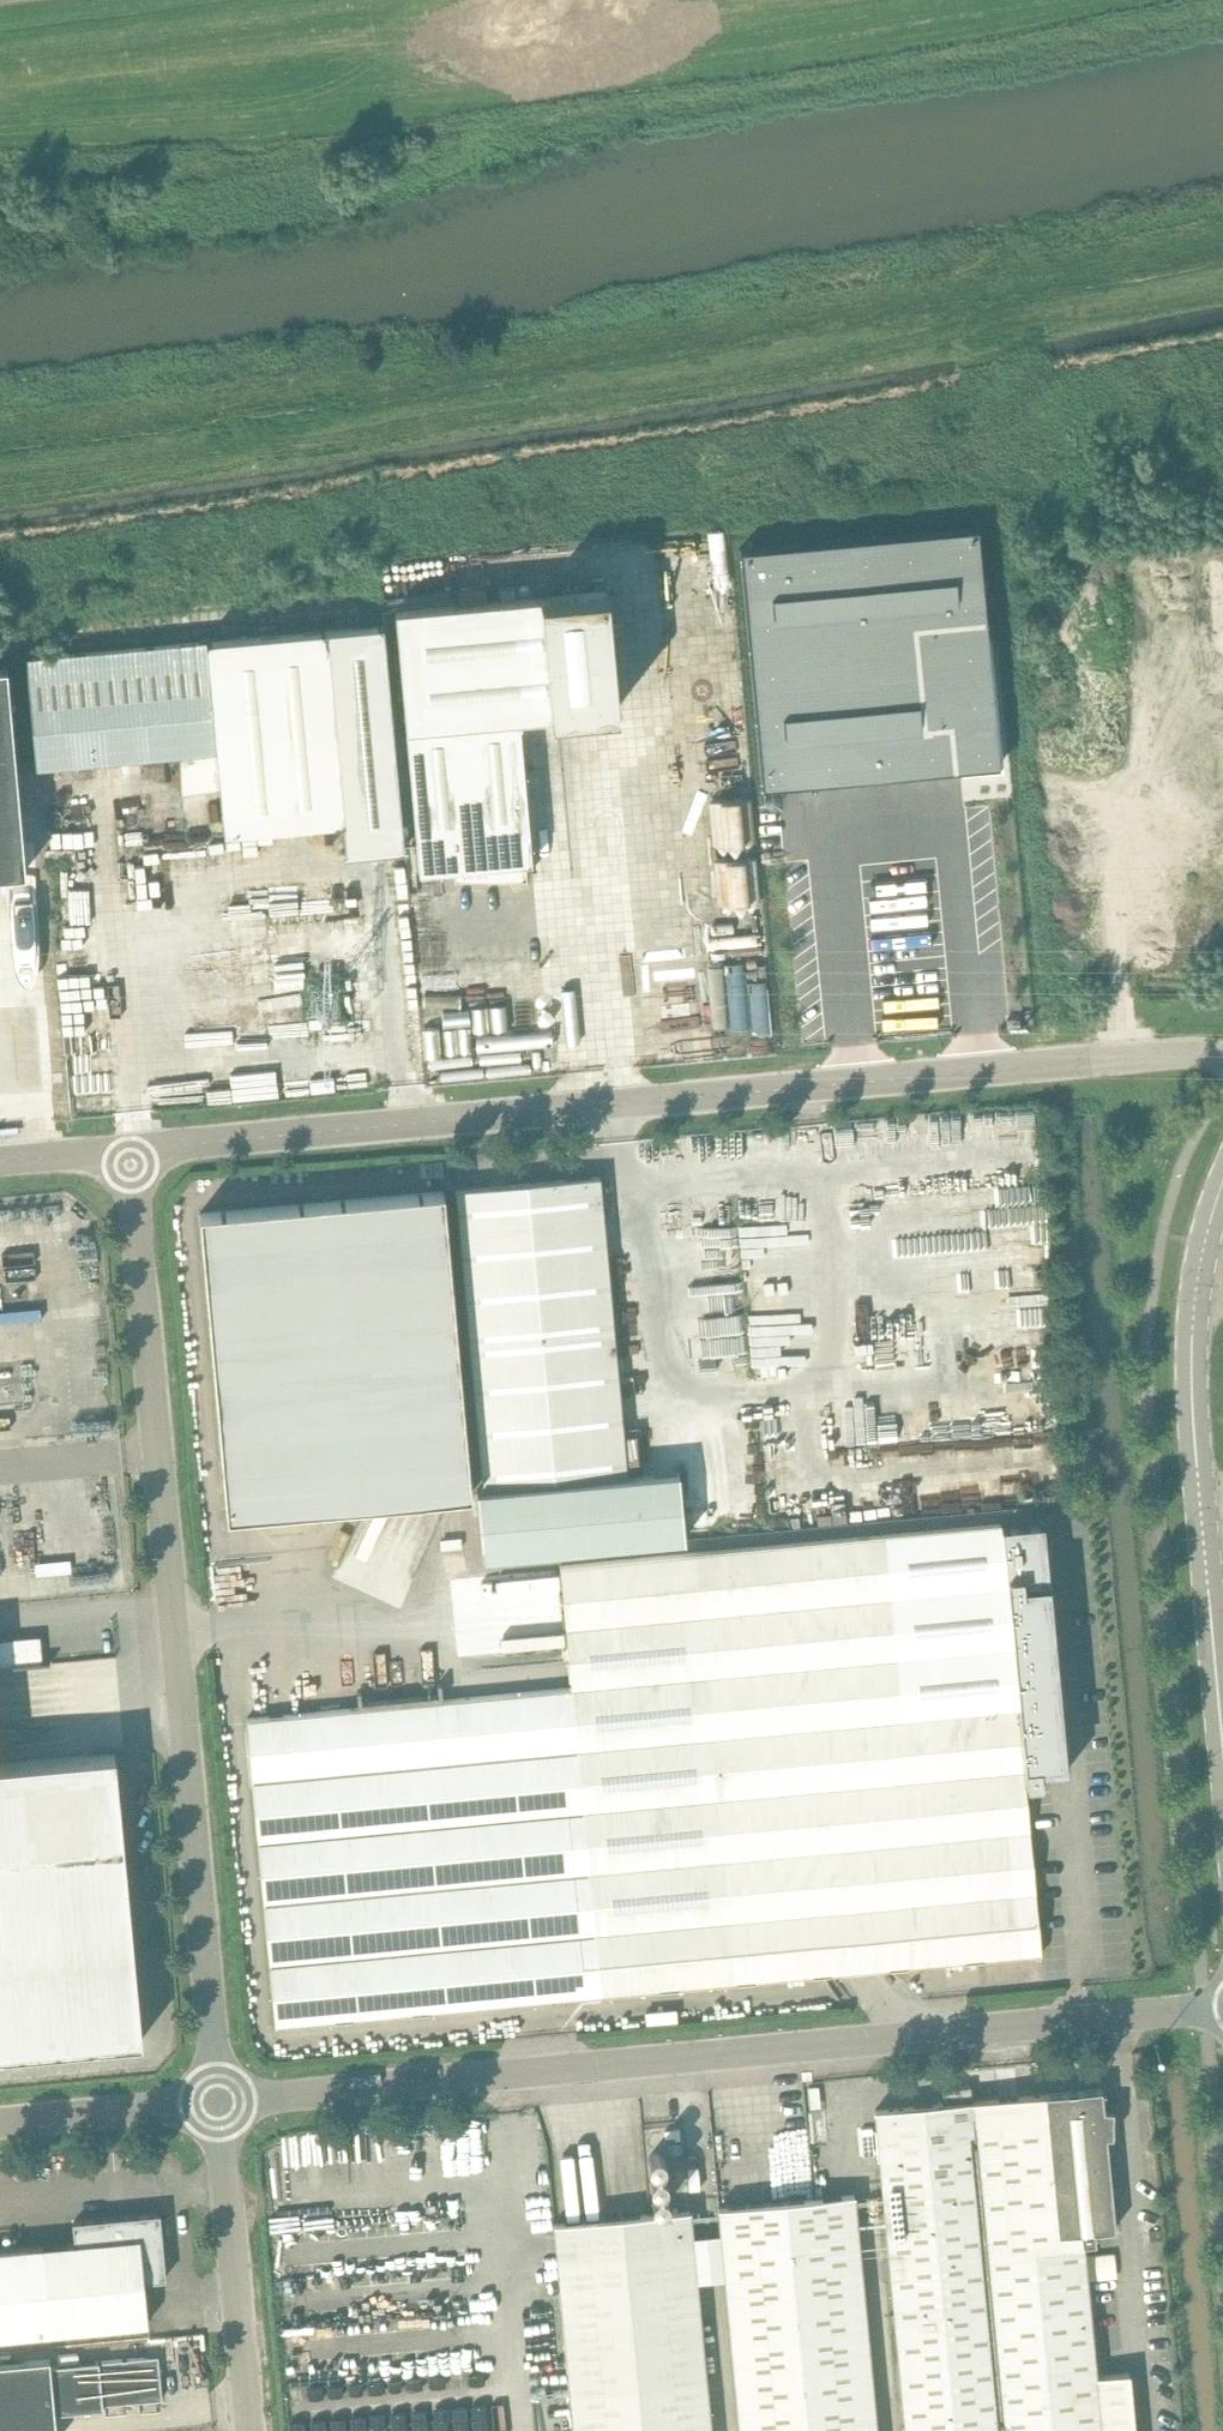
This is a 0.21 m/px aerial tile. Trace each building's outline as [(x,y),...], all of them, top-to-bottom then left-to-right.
[(978,526),(739,548),(761,787),(1000,764),(978,526)] [(604,590),(395,609),(419,871),(453,868),(454,878),(527,878),(526,862),(532,861),(519,718),(616,709),(604,590)] [(335,613),(362,614),(363,594),(335,594),(335,613)] [(404,845),(384,623),(204,640),(27,656),(37,766),(180,753),(181,763),(187,773),(198,783),(209,787),(219,786),(224,833),(343,822),(346,851),(404,845)] [(0,665),(0,873),(25,871),(6,665),(0,665)] [(1007,1019),(1008,1031),(1020,1030),(1019,1018),(1007,1019)] [(600,1176),(456,1189),(459,1213),(469,1326),(484,1490),(477,1490),(483,1556),(685,1538),(679,1472),(627,1477),(614,1326),(602,1200),(600,1176)] [(444,1190),(200,1212),(228,1516),(471,1493),(444,1190)] [(571,1688),(247,1718),(276,2026),(1042,1954),(1036,1893),(1067,1890),(1038,1583),(1007,1586),(1001,1524),(560,1565),(571,1688)] [(50,1663),(50,1660),(24,1662),(22,1639),(0,1641),(0,1667),(50,1663)] [(143,2039),(120,1794),(116,1753),(113,1753),(0,1763),(0,2052),(143,2039)] [(875,2110),(905,2430),(1135,2430),(1129,2372),(1096,2375),(1083,2243),(1095,2242),(1094,2231),(1115,2229),(1106,2136),(1113,2136),(1113,2120),(1105,2120),(1102,2089),(973,2101),(971,2088),(958,2089),(959,2102),(875,2110)] [(855,2194),(719,2207),(740,2430),(877,2430),(855,2194)] [(557,2247),(574,2430),(711,2430),(690,2210),(554,2223),(557,2247)] [(0,2250),(0,2337),(124,2325),(148,2323),(144,2280),(166,2278),(160,2213),(74,2221),(76,2243),(0,2250)] [(110,2357),(152,2353),(151,2344),(109,2347),(110,2357)] [(50,2366),(49,2357),(0,2362),(0,2430),(56,2430),(54,2414),(104,2409),(103,2404),(163,2399),(160,2369),(162,2369),(162,2368),(157,2368),(155,2356),(50,2366)]
